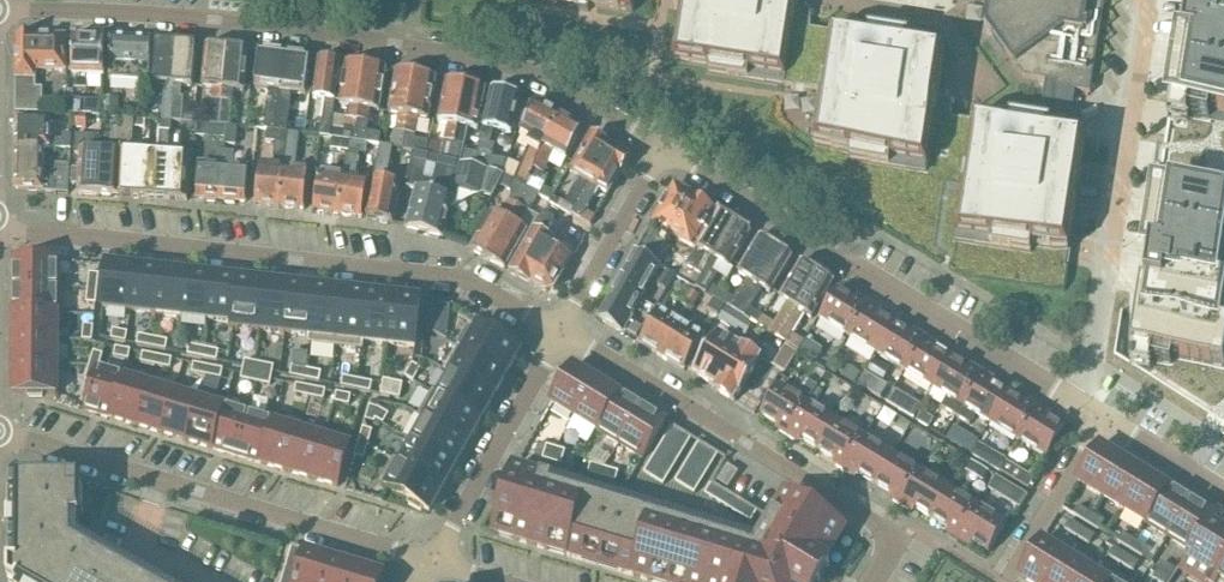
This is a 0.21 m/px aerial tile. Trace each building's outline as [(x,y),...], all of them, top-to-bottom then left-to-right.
[(578,4),(577,11),(590,13),(591,6),(598,7),(634,12),(636,0),(554,0),(578,4)] [(673,60),(709,66),(708,73),(785,85),(823,91),(815,140),(814,147),(800,173),(942,260),(951,266),(962,273),(1064,289),(1067,264),(1069,251),(1072,233),(1073,226),(1077,199),(1083,161),(1085,152),(1087,136),(1069,134),(1050,131),(1051,124),(1050,123),(1011,117),(1010,124),(973,119),(949,116),(951,103),(938,101),(942,71),(946,50),(909,44),(910,37),(870,31),(868,38),(832,32),(832,33),(808,29),(810,14),(797,12),(799,0),(679,0),(678,10),(681,10),(673,60)] [(986,26),(993,35),(1024,78),(1046,81),(1045,88),(1043,99),(1050,123),(1051,124),(1050,131),(1069,134),(1076,91),(1091,94),(1093,81),(1097,55),(1105,6),(1113,0),(990,0),(986,26)] [(1132,366),(1223,423),(1223,0),(1189,0),(1186,17),(1191,18),(1187,47),(1182,47),(1172,110),(1158,198),(1148,262),(1153,262),(1148,292),(1143,291),(1133,354),(1132,366)] [(37,36),(22,36),(17,41),(17,113),(43,113),(44,89),(36,89),(36,81),(37,81),(38,73),(68,73),(68,38),(37,37),(37,36)] [(106,39),(74,38),(73,78),(77,79),(77,89),(87,89),(88,79),(105,79),(106,39)] [(152,42),(112,39),(109,80),(150,82),(152,42)] [(172,122),(177,44),(158,42),(155,84),(166,85),(163,122),(172,122)] [(177,44),(172,122),(182,122),(184,98),(182,98),(183,86),(193,87),(197,45),(177,44)] [(211,125),(222,125),(228,48),(207,46),(203,88),(214,89),(211,125)] [(228,48),(222,125),(231,126),(234,91),(245,92),(250,50),(228,48)] [(270,91),(265,130),(268,131),(276,132),(286,55),(260,51),(255,89),(270,91)] [(311,58),(286,55),(276,132),(287,133),(292,94),(306,95),(311,58)] [(332,138),(333,128),(342,62),(320,59),(315,99),(326,101),(321,137),(331,138),(332,138)] [(333,139),(350,141),(356,142),(367,66),(347,63),(341,105),(351,107),(348,110),(345,130),(333,128),(332,138),(333,138),(333,139)] [(368,144),(373,145),(373,144),(380,146),(382,135),(368,132),(372,110),(381,111),(387,69),(367,66),(356,142),(368,144)] [(407,131),(418,75),(397,71),(390,113),(399,115),(396,132),(395,132),(392,148),(393,149),(404,151),(407,131)] [(414,153),(427,156),(430,142),(416,140),(417,136),(421,118),(430,120),(438,79),(418,75),(407,131),(404,151),(414,153)] [(445,141),(442,160),(451,162),(468,85),(447,81),(439,123),(448,124),(444,141),(445,141)] [(468,85),(451,162),(461,165),(464,153),(469,128),(479,130),(487,89),(468,85)] [(478,156),(475,168),(490,172),(493,160),(496,146),(491,145),(495,130),(513,133),(522,96),(492,90),(483,128),(484,128),(478,156)] [(104,98),(103,117),(119,119),(120,99),(104,98)] [(68,99),(67,113),(86,114),(86,100),(68,99)] [(516,182),(515,182),(528,190),(536,167),(558,114),(537,102),(522,135),(530,140),(528,145),(531,146),(516,182)] [(536,167),(535,171),(544,175),(545,175),(554,153),(568,161),(583,129),(558,114),(536,167)] [(73,115),(72,129),(87,130),(88,116),(73,115)] [(16,125),(16,147),(45,148),(45,149),(51,148),(71,149),(72,135),(63,135),(63,141),(51,141),(51,120),(16,119),(16,125)] [(119,197),(146,199),(149,154),(133,153),(135,119),(127,119),(123,119),(122,130),(123,130),(119,197)] [(250,128),(230,126),(228,142),(249,144),(250,128)] [(101,151),(99,196),(119,197),(123,130),(122,130),(112,130),(110,151),(101,151)] [(280,208),(289,140),(288,140),(288,133),(287,133),(276,132),(268,131),(267,142),(276,143),(274,158),(275,158),(274,167),(261,166),(256,205),(266,206),(271,209),(276,207),(280,208)] [(159,154),(149,154),(146,199),(188,201),(191,156),(181,156),(183,134),(160,133),(159,154)] [(289,140),(280,208),(284,208),(290,211),(295,209),(305,210),(310,171),(297,170),(301,134),(287,133),(288,133),(288,140),(289,140)] [(74,170),(73,186),(79,187),(78,195),(99,196),(101,151),(94,150),(95,136),(76,135),(75,155),(81,155),(80,170),(74,170)] [(580,179),(566,204),(577,210),(611,145),(596,137),(591,138),(571,173),(580,179)] [(349,151),(350,141),(333,139),(331,149),(349,151)] [(350,141),(349,151),(366,154),(366,153),(368,144),(356,142),(350,141)] [(573,216),(591,227),(596,218),(587,213),(599,190),(609,195),(629,161),(627,156),(611,145),(577,210),(573,216)] [(387,182),(393,149),(392,148),(382,146),(375,179),(374,179),(367,219),(380,221),(381,224),(387,225),(389,223),(393,224),(401,184),(387,182)] [(16,166),(16,188),(19,191),(33,192),(44,192),(69,194),(71,170),(55,169),(55,174),(44,174),(45,149),(45,148),(16,147),(16,166)] [(222,201),(225,152),(215,151),(215,163),(200,162),(197,199),(207,199),(207,203),(218,204),(218,200),(222,201)] [(236,152),(225,152),(222,201),(225,201),(225,204),(236,205),(236,202),(246,203),(249,166),(234,165),(236,152)] [(442,160),(427,156),(414,153),(407,182),(409,183),(407,188),(418,191),(407,230),(443,240),(456,189),(482,196),(491,198),(491,199),(492,200),(505,176),(503,175),(474,168),(451,162),(442,160)] [(345,177),(339,215),(343,216),(348,219),(353,218),(363,219),(363,218),(369,180),(356,178),(360,160),(349,158),(346,177),(345,177)] [(334,215),(339,215),(345,177),(343,176),(320,173),(314,212),(324,213),(329,216),(334,215)] [(489,261),(528,190),(515,182),(511,190),(516,194),(501,216),(493,212),(471,251),(489,261)] [(654,224),(672,235),(694,197),(694,196),(694,197),(679,188),(673,190),(654,224)] [(528,190),(489,261),(507,270),(529,231),(521,227),(538,195),(537,194),(536,195),(528,190)] [(716,210),(694,197),(672,235),(693,247),(716,210)] [(697,249),(686,267),(702,277),(705,272),(705,273),(736,222),(716,210),(693,247),(697,249)] [(544,214),(511,273),(533,285),(547,293),(555,291),(576,254),(555,243),(545,238),(555,220),(545,215),(544,214)] [(702,277),(696,288),(708,295),(715,283),(714,282),(719,274),(715,272),(721,263),(730,269),(753,232),(736,222),(705,273),(705,272),(702,277)] [(648,234),(637,254),(656,264),(666,246),(648,234)] [(722,292),(717,300),(726,305),(728,307),(739,313),(777,247),(760,237),(738,274),(748,279),(742,289),(740,288),(736,295),(734,299),(731,297),(722,292)] [(738,314),(758,326),(763,317),(751,309),(753,306),(762,291),(762,287),(772,293),(794,257),(777,247),(739,313),(738,314)] [(656,264),(637,254),(619,286),(642,300),(662,266),(660,265),(660,266),(656,264)] [(58,288),(58,261),(15,261),(15,270),(15,287),(58,288)] [(758,326),(778,338),(818,273),(802,263),(780,298),(788,303),(775,324),(763,317),(758,326)] [(129,312),(134,269),(108,266),(103,309),(129,312)] [(155,315),(160,272),(134,269),(129,312),(155,315)] [(666,271),(657,285),(666,291),(675,277),(666,271)] [(181,317),(185,274),(160,272),(155,315),(181,317)] [(818,273),(778,338),(798,350),(804,341),(793,334),(805,314),(813,319),(835,283),(818,273)] [(88,289),(98,290),(100,275),(90,274),(88,289)] [(206,320),(211,277),(185,274),(181,317),(206,320)] [(232,323),(237,280),(211,277),(206,320),(232,323)] [(258,331),(263,283),(237,280),(232,323),(233,323),(232,328),(258,331)] [(284,334),(289,286),(263,283),(258,331),(284,334)] [(310,345),(316,289),(289,286),(284,334),(309,337),(308,345),(310,345)] [(642,300),(619,286),(602,316),(603,322),(620,332),(626,331),(637,337),(643,328),(632,322),(634,318),(633,317),(642,300)] [(58,315),(58,288),(15,287),(15,298),(15,315),(58,315)] [(96,305),(98,290),(88,289),(87,304),(96,305)] [(336,348),(342,292),(316,289),(310,345),(336,348)] [(820,320),(849,337),(870,304),(862,299),(859,304),(838,291),(820,320)] [(362,351),(368,295),(342,292),(336,348),(362,351)] [(691,292),(682,305),(691,311),(700,298),(691,292)] [(368,295),(362,351),(364,351),(365,343),(390,345),(395,298),(368,295)] [(395,298),(390,345),(416,348),(421,301),(395,298)] [(427,317),(436,318),(438,302),(428,301),(427,317)] [(870,304),(849,337),(877,355),(895,326),(875,313),(877,309),(870,304)] [(662,358),(683,323),(661,310),(640,344),(662,358)] [(58,340),(58,315),(15,315),(15,326),(15,340),(58,340)] [(434,334),(436,318),(427,317),(425,333),(434,334)] [(683,323),(662,358),(685,372),(706,338),(683,323)] [(92,341),(94,327),(84,325),(83,340),(92,341)] [(895,326),(877,355),(906,372),(926,339),(919,334),(916,338),(895,326)] [(501,341),(480,329),(479,328),(469,345),(469,346),(466,350),(459,346),(458,348),(507,375),(516,359),(521,352),(514,348),(516,345),(503,338),(501,341)] [(126,343),(128,333),(114,330),(112,340),(126,343)] [(762,358),(721,333),(695,375),(718,389),(716,391),(735,402),(762,358)] [(152,348),(154,338),(139,336),(137,345),(152,348)] [(154,338),(152,348),(166,351),(168,341),(154,338)] [(926,339),(906,372),(934,389),(952,360),(931,348),(934,343),(926,339)] [(58,367),(58,340),(15,340),(14,353),(14,367),(58,367)] [(203,358),(205,349),(190,346),(188,355),(203,358)] [(129,360),(131,351),(117,348),(115,357),(129,360)] [(503,384),(507,375),(458,348),(445,370),(494,398),(503,384)] [(205,349),(203,358),(217,361),(219,352),(205,349)] [(90,367),(99,369),(103,355),(94,352),(90,367)] [(156,366),(158,356),(144,353),(142,363),(156,366)] [(158,356),(156,366),(171,369),(173,359),(158,356)] [(952,360),(934,389),(963,407),(983,374),(975,369),(973,373),(952,360)] [(258,373),(260,364),(245,361),(244,370),(258,373)] [(207,376),(209,367),(195,364),(193,373),(207,376)] [(258,373),(273,376),(275,367),(260,364),(258,373)] [(414,382),(421,369),(413,364),(405,377),(414,382)] [(574,364),(548,405),(574,421),(576,418),(587,400),(598,381),(599,379),(574,364)] [(58,394),(58,367),(14,367),(14,381),(14,394),(29,394),(29,397),(43,397),(43,394),(56,394),(58,394)] [(98,372),(99,369),(90,367),(86,381),(95,384),(98,372)] [(209,367),(207,376),(222,379),(224,370),(209,367)] [(305,379),(307,370),(293,367),(291,376),(305,379)] [(256,383),(258,373),(244,370),(242,380),(256,383)] [(307,370),(305,379),(320,382),(322,373),(307,370)] [(489,408),(494,398),(445,370),(444,372),(452,376),(447,385),(441,396),(433,391),(432,393),(482,421),(489,408)] [(112,419),(124,380),(98,372),(95,384),(87,411),(112,419)] [(271,386),(273,376),(258,373),(256,383),(271,386)] [(866,374),(859,385),(882,399),(889,387),(866,374)] [(983,374),(963,407),(991,424),(1008,395),(988,382),(990,378),(983,374)] [(357,390),(359,380),(344,377),(342,387),(357,390)] [(576,418),(574,421),(598,435),(599,433),(610,414),(622,396),(623,394),(599,379),(598,381),(587,400),(576,418)] [(137,427),(149,387),(124,380),(112,419),(137,427)] [(359,380),(357,390),(371,393),(373,383),(359,380)] [(391,397),(394,382),(385,380),(382,395),(391,397)] [(779,386),(762,415),(783,428),(780,433),(788,437),(808,404),(809,404),(818,388),(805,380),(795,396),(779,386)] [(394,382),(391,397),(400,399),(403,384),(394,382)] [(310,397),(312,388),(297,385),(295,394),(310,397)] [(162,434),(174,395),(149,387),(137,427),(162,434)] [(312,388),(310,397),(324,400),(326,391),(312,388)] [(350,405),(352,396),(337,393),(335,403),(350,405)] [(475,433),(482,421),(432,393),(420,416),(469,443),(475,433)] [(599,433),(598,435),(618,448),(620,445),(631,427),(642,408),(643,406),(623,394),(622,396),(610,414),(599,433)] [(187,442),(199,403),(174,395),(162,434),(187,442)] [(1008,395),(991,424),(1019,441),(1039,408),(1032,403),(1029,408),(1008,395)] [(212,450),(224,410),(199,403),(187,442),(212,450)] [(836,421),(808,404),(788,437),(795,442),(798,438),(819,450),(836,421)] [(620,445),(618,448),(643,463),(668,421),(643,406),(642,408),(631,427),(620,445)] [(375,424),(380,409),(370,407),(366,421),(375,424)] [(1047,413),(1039,408),(1019,441),(1048,459),(1066,430),(1044,417),(1047,413)] [(238,457),(250,418),(224,410),(212,450),(238,457)] [(461,458),(469,443),(420,416),(419,417),(426,421),(419,434),(414,442),(456,466),(461,458)] [(263,465),(275,425),(250,418),(238,457),(263,465)] [(836,421),(819,450),(839,463),(837,467),(844,472),(875,422),(869,418),(859,435),(836,421)] [(875,422),(844,472),(852,476),(854,472),(875,485),(893,456),(869,441),(879,424),(875,422)] [(288,472),(300,433),(275,425),(263,465),(288,472)] [(359,443),(369,446),(373,431),(364,429),(359,443)] [(313,480),(325,441),(300,433),(288,472),(313,480)] [(338,488),(350,448),(325,441),(313,480),(338,488)] [(447,482),(456,466),(414,442),(405,459),(403,463),(395,459),(394,461),(443,489),(447,482)] [(364,460),(369,446),(359,443),(355,457),(364,460)] [(1102,497),(1124,460),(1101,446),(1078,483),(1102,497)] [(893,456),(875,485),(896,497),(894,502),(901,506),(922,473),(893,456)] [(1124,511),(1147,474),(1124,460),(1102,497),(1124,511)] [(434,506),(443,489),(394,461),(381,484),(411,501),(409,505),(420,511),(421,512),(423,508),(430,512),(434,506)] [(1006,461),(1000,472),(1029,489),(1035,479),(1006,461)] [(491,537),(640,581),(822,581),(833,563),(830,562),(849,531),(784,491),(771,513),(774,514),(771,519),(758,541),(755,549),(551,487),(553,480),(542,476),(543,474),(513,465),(491,537)] [(728,466),(718,482),(729,489),(739,473),(728,466)] [(922,473),(901,506),(909,511),(911,507),(932,519),(950,490),(922,473)] [(1146,524),(1169,487),(1147,474),(1124,511),(1146,524)] [(1025,495),(997,477),(989,490),(1018,507),(1025,495)] [(82,483),(15,483),(15,487),(15,494),(14,581),(138,581),(74,545),(82,483)] [(1169,487),(1146,524),(1167,537),(1190,500),(1169,487)] [(950,536),(958,541),(978,507),(950,490),(932,519),(953,532),(950,536)] [(1190,500),(1167,537),(1192,552),(1214,515),(1190,500)] [(1007,525),(978,507),(958,541),(965,545),(968,541),(989,554),(1007,525)] [(1086,523),(1091,514),(1079,507),(1074,515),(1086,523)] [(1086,523),(1099,530),(1104,522),(1091,514),(1086,523)] [(1180,579),(1184,581),(1223,581),(1223,518),(1219,515),(1180,579)] [(1077,537),(1083,529),(1070,521),(1065,529),(1077,537)] [(1083,529),(1077,537),(1090,545),(1095,537),(1083,529)] [(1130,550),(1135,542),(1123,534),(1118,542),(1130,550)] [(1021,577),(1028,581),(1050,581),(1067,555),(1043,540),(1021,577)] [(1135,542),(1130,550),(1143,558),(1148,549),(1135,542)] [(296,560),(303,562),(306,551),(292,547),(289,558),(296,560)] [(1122,564),(1127,556),(1114,548),(1109,557),(1122,564)] [(333,559),(306,551),(303,562),(300,572),(297,581),(326,581),(333,559)] [(1089,568),(1067,555),(1050,581),(1080,581),(1089,568)] [(1134,572),(1139,564),(1127,556),(1122,564),(1134,572)] [(293,570),(300,572),(303,562),(296,560),(289,558),(286,567),(293,570)] [(358,567),(333,559),(326,581),(353,581),(358,567)] [(1158,571),(1171,579),(1176,571),(1163,563),(1160,568),(1158,571)] [(291,579),(297,581),(300,572),(293,570),(286,567),(284,577),(291,579)] [(353,581),(382,581),(384,575),(358,567),(353,581)] [(1111,581),(1089,568),(1080,581),(1111,581)] [(1171,579),(1158,571),(1156,574),(1153,579),(1157,581),(1169,581),(1171,579)]
